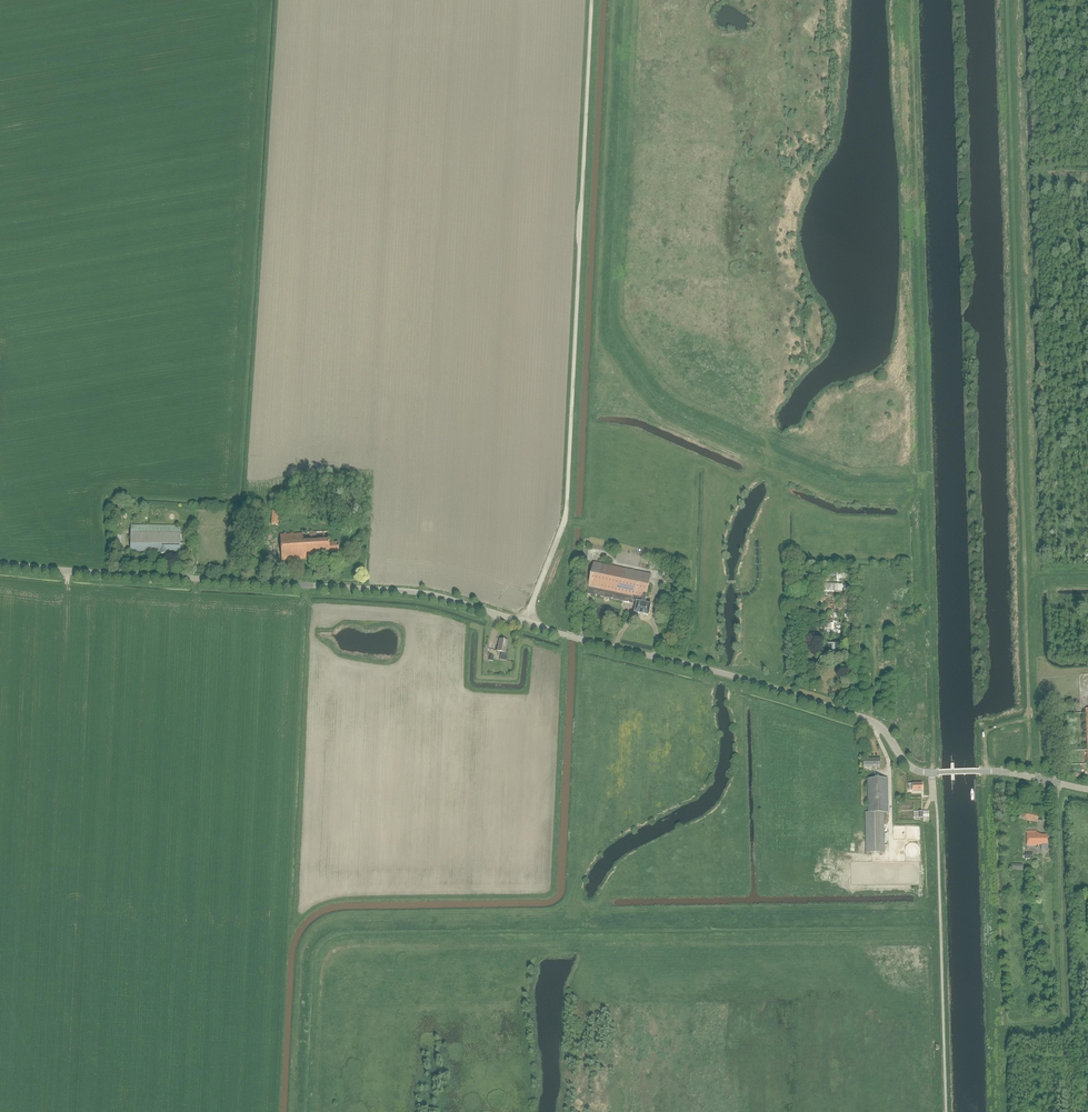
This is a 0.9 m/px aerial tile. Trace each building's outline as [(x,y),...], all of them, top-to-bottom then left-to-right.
[(279,525),(280,511),(272,510),(271,525),(279,525)] [(130,525),(130,547),(130,551),(160,551),(160,554),(166,554),(166,551),(180,551),(180,525),(130,525)] [(280,535),(281,547),(282,561),(324,558),(324,556),(329,556),(329,554),(339,553),(338,543),(329,544),(328,532),(280,535)] [(652,575),(605,565),(594,562),(587,594),(633,604),(634,601),(637,602),(635,612),(649,616),(652,604),(646,603),(652,575)] [(508,657),(509,651),(505,650),(508,641),(500,639),(497,651),(501,652),(501,655),(499,659),(507,661),(508,657)] [(828,653),(841,653),(841,643),(828,643),(828,653)] [(863,768),(881,767),(880,758),(863,758),(863,768)] [(866,852),(884,852),(884,813),(888,813),(888,779),(868,779),(868,813),(866,813),(866,852)] [(1038,822),(1037,812),(1020,809),(1018,818),(1038,822)] [(930,822),(929,811),(914,812),(914,818),(924,817),(924,822),(930,822)] [(1041,844),(1047,843),(1047,835),(1041,835),(1041,834),(1036,834),(1036,831),(1027,831),(1027,846),(1036,845),(1036,844),(1041,844)]
